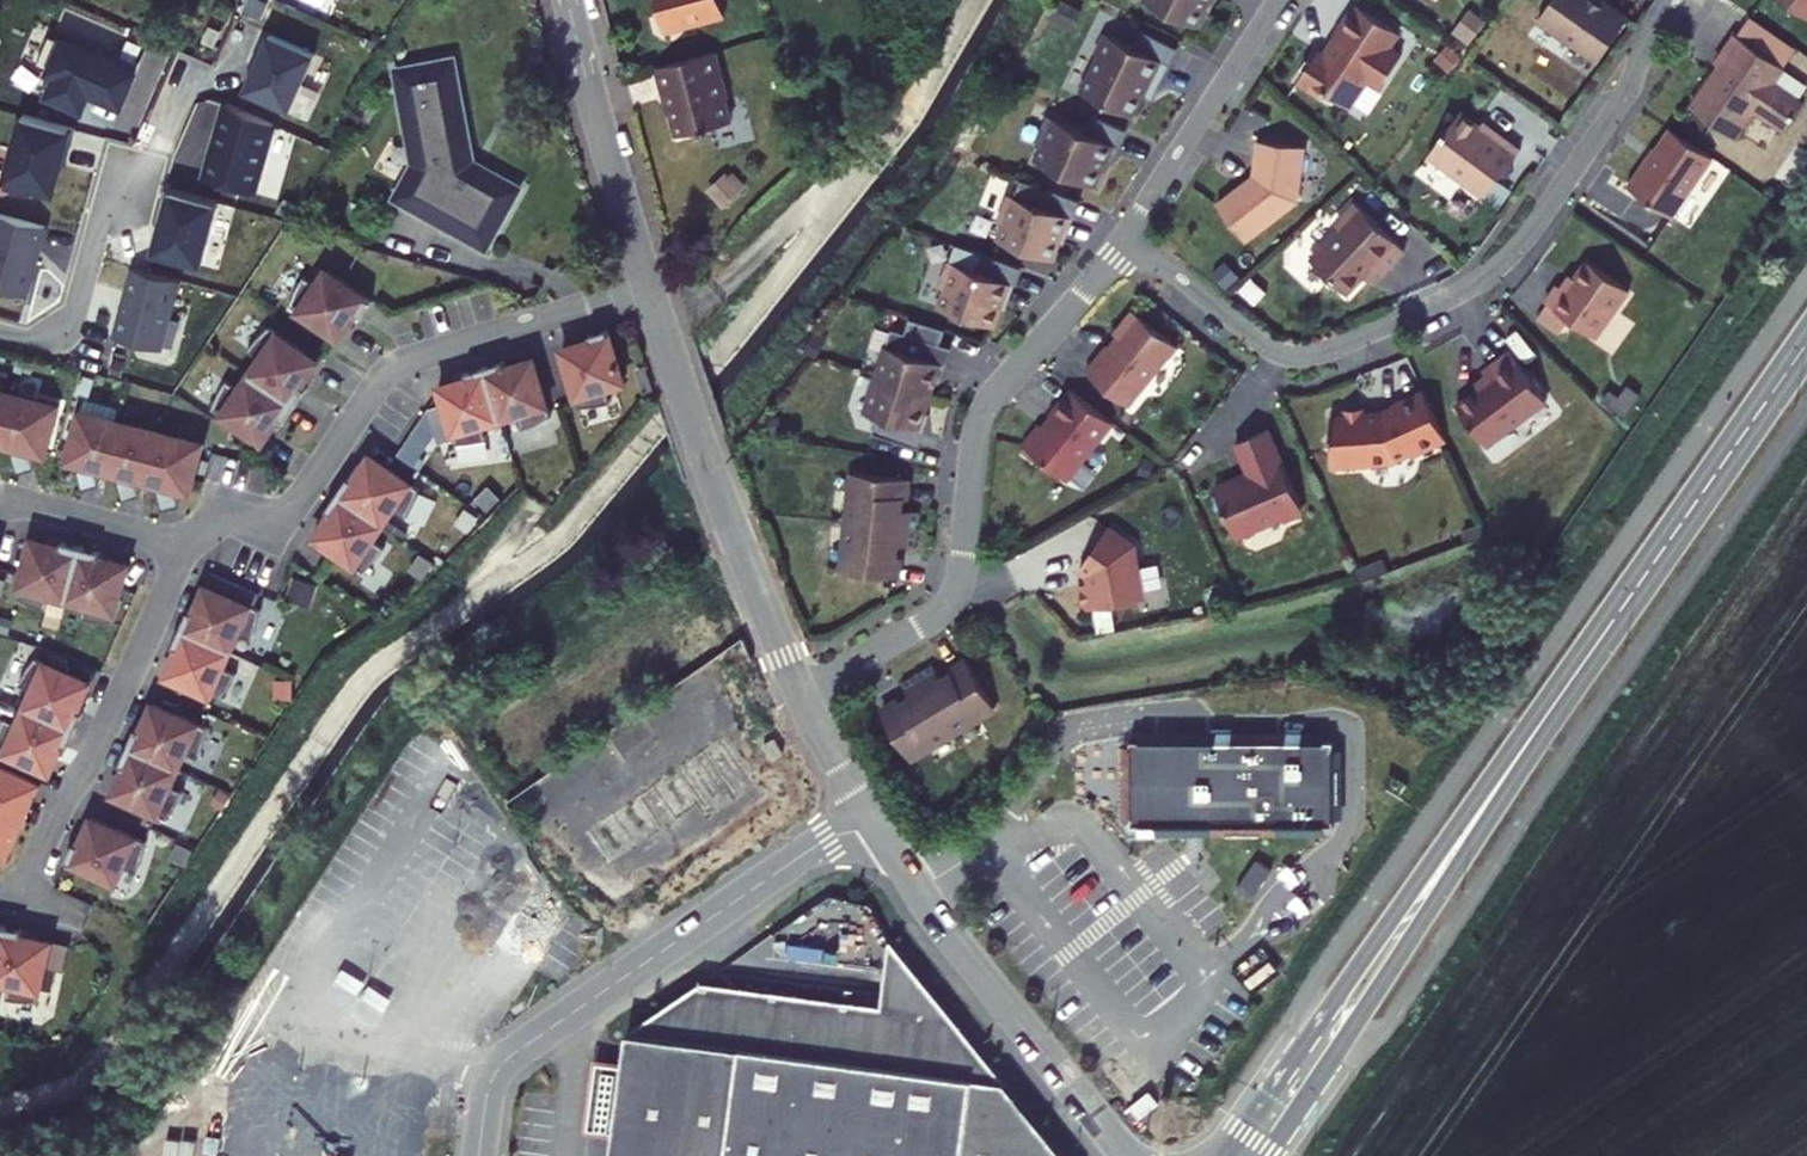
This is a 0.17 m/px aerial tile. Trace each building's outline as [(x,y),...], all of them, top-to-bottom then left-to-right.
[(670,27),(729,12),(726,0),(663,0),(670,27)] [(1151,2),(1202,28),(1210,11),(1216,0),(1152,0),(1151,2)] [(1210,11),(1217,14),(1224,0),(1216,0),(1210,11)] [(1544,21),(1604,63),(1635,19),(1610,2),(1608,5),(1601,0),(1559,0),(1544,21)] [(1799,3),(1797,7),(1806,14),(1806,0),(1794,0),(1799,3)] [(1404,34),(1361,4),(1341,32),(1340,33),(1340,35),(1340,36),(1340,37),(1341,38),(1341,39),(1330,57),(1322,53),(1315,63),(1309,71),(1302,81),(1327,99),(1328,97),(1331,93),(1340,100),(1352,109),(1373,79),(1385,88),(1406,57),(1394,49),(1404,34)] [(16,63),(35,71),(30,84),(59,96),(63,86),(105,103),(123,58),(33,22),(16,63)] [(1165,85),(1183,49),(1147,31),(1139,48),(1110,34),(1100,54),(1102,55),(1085,91),(1139,117),(1149,97),(1157,81),(1165,85)] [(260,56),(244,93),(291,113),(314,56),(263,35),(256,54),(260,56)] [(1696,108),(1741,139),(1760,112),(1790,133),(1806,108),(1806,103),(1804,101),(1780,84),(1788,72),(1790,69),(1751,42),(1741,35),(1721,63),(1725,66),(1696,108)] [(1794,65),(1754,37),(1751,42),(1790,69),(1794,65)] [(678,104),(674,105),(681,134),(707,127),(707,130),(714,128),(714,125),(736,119),(729,96),(733,95),(721,49),(660,65),(668,96),(671,95),(675,94),(678,104)] [(1305,69),(1309,71),(1315,63),(1311,60),(1305,69)] [(402,72),(420,167),(401,199),(491,249),(525,189),(476,163),(459,62),(402,72)] [(1788,72),(1780,84),(1804,101),(1806,97),(1806,84),(1788,72)] [(1157,81),(1149,97),(1157,101),(1165,85),(1157,81)] [(1331,93),(1328,97),(1337,104),(1340,100),(1331,93)] [(256,194),(273,124),(224,104),(212,155),(208,154),(202,181),(256,194)] [(1467,112),(1436,157),(1494,197),(1528,148),(1500,129),(1497,133),(1487,126),(1467,112)] [(1092,133),(1057,118),(1045,143),(1050,145),(1042,162),(1100,188),(1108,171),(1118,147),(1125,150),(1133,131),(1099,116),(1092,133)] [(73,130),(22,117),(2,191),(33,199),(35,190),(52,195),(64,150),(67,151),(73,130)] [(1490,122),(1487,126),(1497,133),(1500,129),(1490,122)] [(1719,159),(1677,129),(1661,152),(1662,153),(1653,167),(1649,164),(1634,187),(1678,218),(1719,159)] [(1310,149),(1264,145),(1260,183),(1251,191),(1250,189),(1225,209),(1254,245),(1304,204),(1310,149)] [(1108,171),(1114,174),(1125,150),(1118,147),(1108,171)] [(1012,224),(1005,242),(1059,261),(1066,243),(1074,219),(1076,219),(1083,201),(1048,188),(1042,205),(1016,196),(1007,222),(1012,224)] [(218,203),(165,189),(159,210),(165,211),(154,254),(202,266),(218,203)] [(1083,201),(1076,219),(1074,219),(1066,243),(1072,245),(1087,202),(1083,201)] [(1347,230),(1318,261),(1355,296),(1371,279),(1381,268),(1386,272),(1389,275),(1412,251),(1362,204),(1342,225),(1347,230)] [(0,216),(0,290),(30,298),(48,228),(0,216)] [(953,292),(947,309),(1000,328),(1006,310),(1015,285),(1017,286),(1024,268),(964,246),(948,290),(953,292)] [(1564,287),(1552,304),(1554,305),(1576,321),(1603,339),(1636,292),(1593,262),(1580,280),(1572,293),(1567,289),(1564,287)] [(1024,268),(1017,286),(1015,285),(1006,310),(1013,312),(1029,269),(1024,268)] [(1381,268),(1371,279),(1375,283),(1386,272),(1381,268)] [(127,293),(126,293),(122,307),(124,307),(115,338),(162,350),(180,281),(134,269),(127,293)] [(362,326),(378,301),(332,270),(322,285),(309,277),(305,282),(301,290),(297,297),(295,305),(345,339),(356,323),(362,326)] [(1575,277),(1567,289),(1572,293),(1580,280),(1575,277)] [(1259,280),(1246,292),(1260,307),(1273,296),(1259,280)] [(1576,321),(1554,305),(1544,320),(1566,335),(1576,321)] [(1114,345),(1092,371),(1135,405),(1183,345),(1140,311),(1124,330),(1125,337),(1117,347),(1114,345)] [(950,331),(915,320),(911,334),(946,345),(950,331)] [(256,372),(303,403),(313,387),(309,383),(325,358),(275,324),(269,329),(263,335),(258,341),(254,348),(267,357),(256,372)] [(637,378),(620,324),(601,330),(603,336),(574,345),(592,403),(600,403),(608,401),(615,400),(623,398),(619,383),(637,378)] [(898,330),(881,380),(934,397),(941,377),(945,364),(940,363),(946,345),(911,334),(898,330)] [(945,364),(941,377),(947,379),(957,349),(946,345),(940,363),(945,364)] [(1493,446),(1553,401),(1516,352),(1490,372),(1492,375),(1496,381),(1485,389),(1463,406),(1493,446)] [(511,358),(492,364),(509,417),(526,411),(531,425),(538,423),(545,421),(552,417),(559,413),(541,355),(513,364),(511,358)] [(509,417),(492,364),(473,369),(475,375),(446,384),(464,442),(471,442),(478,441),(480,440),(487,439),(491,438),(496,436),(491,422),(509,417)] [(292,419),(303,403),(256,372),(246,387),(234,378),(229,385),(226,392),(222,399),(219,406),(270,441),(286,416),(292,419)] [(1481,383),(1485,389),(1496,381),(1492,375),(1481,383)] [(881,380),(871,413),(884,417),(876,440),(911,451),(919,429),(924,430),(928,417),(934,397),(881,380)] [(0,384),(0,436),(11,439),(23,390),(0,384)] [(1349,413),(1336,413),(1338,434),(1334,438),(1339,442),(1340,463),(1372,461),(1373,465),(1401,463),(1401,459),(1420,451),(1421,455),(1440,447),(1439,443),(1446,439),(1451,437),(1429,389),(1398,403),(1399,405),(1400,407),(1395,409),(1391,409),(1389,409),(1388,410),(1387,410),(1386,411),(1385,411),(1385,412),(1385,413),(1384,413),(1372,414),(1372,410),(1372,406),(1349,407),(1349,413)] [(64,401),(23,390),(11,439),(17,440),(17,439),(33,436),(35,444),(35,446),(51,450),(64,401)] [(1073,480),(1119,423),(1077,390),(1056,415),(1059,417),(1051,427),(1043,428),(1029,446),(1073,480)] [(116,466),(128,417),(88,407),(75,455),(81,457),(81,456),(97,453),(100,461),(100,462),(116,466)] [(157,477),(171,429),(128,417),(116,466),(121,467),(122,467),(138,464),(141,471),(141,473),(157,477)] [(934,419),(928,417),(924,430),(919,429),(911,451),(923,455),(934,419)] [(211,439),(171,429),(157,477),(163,479),(163,477),(179,474),(181,482),(181,483),(197,487),(211,439)] [(1242,479),(1221,488),(1242,537),(1288,517),(1296,520),(1305,516),(1308,509),(1274,429),(1241,444),(1255,473),(1256,476),(1247,480),(1242,479)] [(355,474),(344,490),(391,522),(401,506),(414,515),(418,508),(422,502),(425,495),(428,487),(377,453),(360,478),(355,474)] [(854,521),(923,531),(926,513),(906,511),(907,499),(911,500),(914,480),(861,473),(854,521)] [(391,522),(344,490),(333,507),(338,510),(322,535),(372,569),(377,565),(382,559),(384,558),(388,553),(391,549),(393,545),(380,537),(391,522)] [(921,548),(923,531),(854,521),(847,570),(900,578),(903,558),(900,557),(901,546),(921,548)] [(1150,593),(1141,545),(1116,528),(1086,570),(1094,576),(1096,584),(1086,586),(1091,611),(1102,608),(1120,605),(1145,600),(1150,593)] [(73,599),(88,545),(69,540),(67,546),(38,538),(23,597),(28,601),(35,603),(37,605),(44,607),(48,608),(52,609),(56,594),(73,599)] [(106,550),(88,545),(73,599),(91,603),(87,618),(95,620),(103,621),(110,622),(118,622),(134,563),(105,556),(106,550)] [(1150,587),(1165,585),(1162,562),(1146,564),(1150,587)] [(309,563),(297,581),(313,592),(325,574),(309,563)] [(219,571),(213,584),(261,606),(267,592),(219,571)] [(195,609),(187,627),(238,650),(245,633),(259,639),(262,632),(265,625),(267,618),(269,609),(261,606),(213,584),(212,584),(200,612),(195,609)] [(1120,605),(1102,608),(1106,632),(1124,629),(1120,605)] [(238,650),(187,627),(179,645),(184,648),(172,675),(228,699),(232,695),(236,689),(237,687),(241,681),(243,677),(244,672),(231,666),(238,650)] [(31,708),(82,730),(90,712),(85,709),(97,682),(41,657),(37,662),(33,668),(31,670),(28,676),(26,680),(25,684),(39,690),(31,708)] [(939,666),(923,675),(959,735),(1002,709),(975,663),(957,673),(959,676),(949,682),(939,666)] [(959,735),(923,675),(908,684),(918,700),(909,706),(907,703),(889,714),(917,760),(959,735)] [(142,728),(134,746),(185,768),(193,751),(206,757),(210,751),(212,743),(214,736),(216,727),(160,703),(148,730),(142,728)] [(74,748),(82,730),(31,708),(24,723),(10,718),(7,725),(4,732),(2,739),(1,748),(56,772),(69,745),(74,748)] [(591,752),(611,782),(651,755),(631,725),(591,752)] [(1134,739),(1135,825),(1339,824),(1337,738),(1305,738),(1305,732),(1291,732),(1291,738),(1236,739),(1235,733),(1168,733),(1168,739),(1134,739)] [(703,745),(652,783),(673,811),(724,773),(703,745)] [(185,768),(134,746),(127,764),(132,766),(120,793),(176,818),(180,813),(184,807),(185,805),(188,799),(190,795),(192,791),(178,785),(185,768)] [(43,784),(1,765),(0,767),(0,860),(8,863),(12,853),(16,855),(40,802),(36,800),(43,784)] [(652,783),(641,791),(662,819),(673,811),(652,783)] [(641,791),(591,829),(612,857),(662,819),(641,791)] [(90,846),(82,864),(133,887),(140,870),(154,876),(158,868),(160,861),(162,854),(163,846),(108,821),(95,849),(90,846)] [(1263,861),(1243,891),(1257,901),(1278,871),(1263,861)] [(10,926),(0,924),(0,973),(10,926)] [(10,926),(0,973),(0,980),(17,984),(14,999),(21,1001),(29,1001),(37,1002),(45,1001),(52,968),(58,942),(28,935),(29,930),(10,926)] [(898,937),(888,1007),(961,1017),(898,937)] [(76,946),(58,942),(52,968),(71,972),(76,946)] [(635,1032),(630,1066),(603,1062),(595,1129),(621,1133),(618,1155),(1073,1155),(1013,1080),(1012,1081),(961,1017),(888,1007),(708,982),(635,1032)] [(239,1054),(225,1155),(422,1155),(433,1080),(399,1075),(336,1066),(279,1059),(270,1058),(239,1054)]
